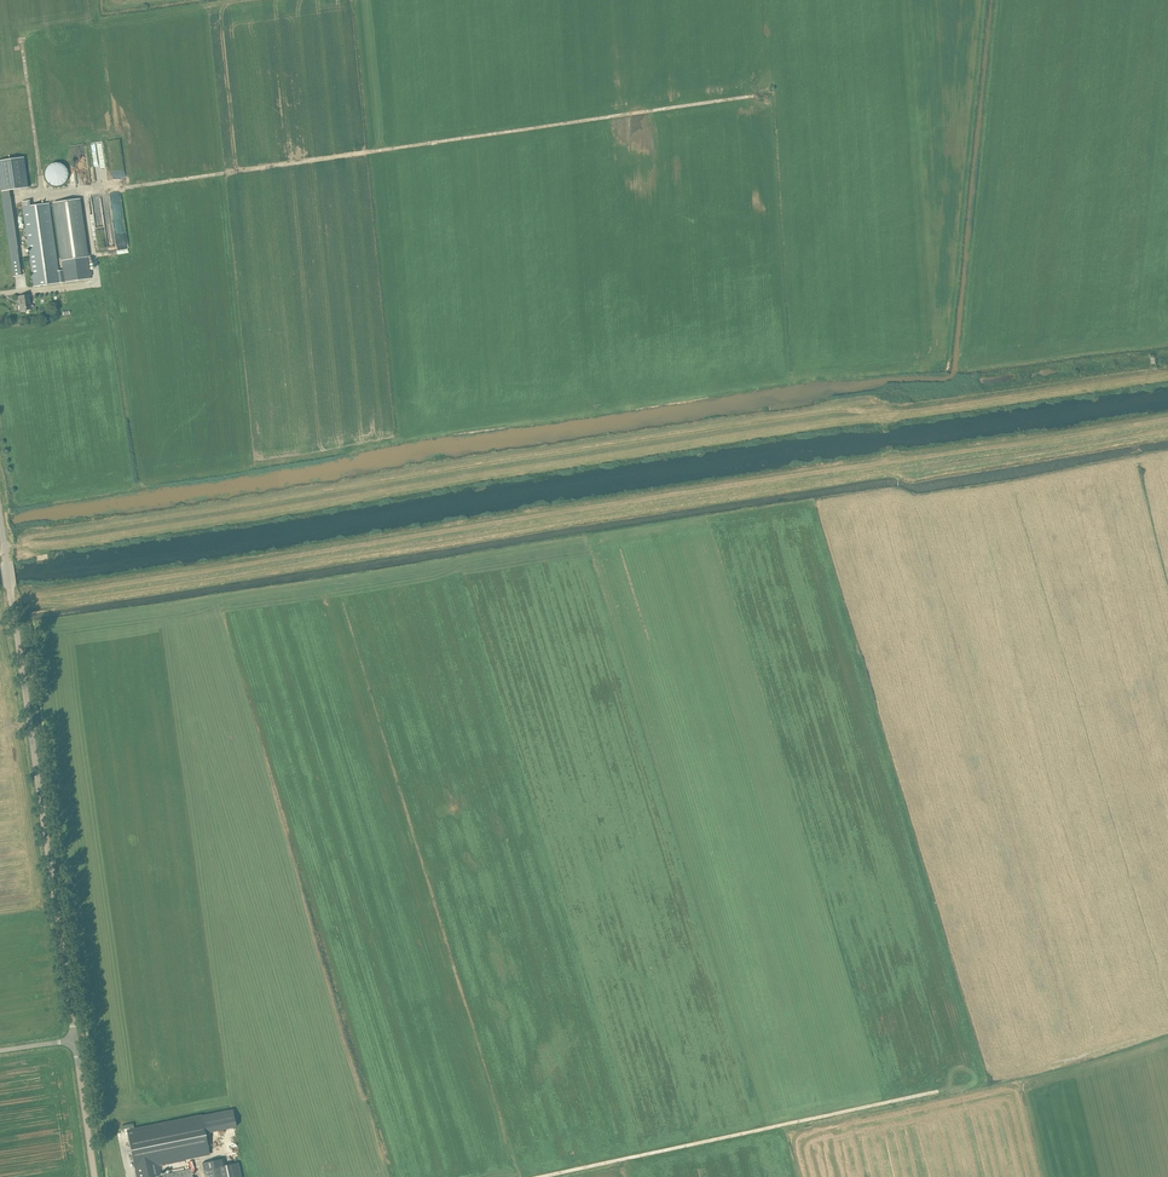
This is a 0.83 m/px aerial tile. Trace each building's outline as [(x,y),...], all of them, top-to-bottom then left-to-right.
[(125,177),(121,138),(108,140),(111,167),(106,168),(108,179),(125,177)] [(90,143),(91,149),(100,148),(100,154),(104,153),(102,141),(90,143)] [(1,191),(28,187),(23,157),(0,161),(0,181),(1,191)] [(63,164),(58,163),(53,163),(49,166),(46,170),(45,174),(46,179),(49,183),(52,185),(55,186),(59,186),(62,184),(66,181),(68,177),(68,172),(66,168),(63,164)] [(49,202),(30,205),(29,201),(22,202),(35,286),(91,277),(80,198),(54,201),(64,269),(59,269),(49,202)] [(12,263),(14,277),(21,276),(19,262),(12,263)] [(33,299),(32,294),(16,296),(17,301),(19,301),(19,304),(18,304),(18,311),(31,309),(30,299),(33,299)] [(233,1110),(202,1116),(205,1132),(236,1126),(233,1110)] [(127,1131),(128,1135),(134,1168),(135,1168),(137,1176),(149,1176),(160,1175),(158,1166),(161,1165),(161,1163),(209,1153),(205,1132),(202,1116),(131,1130),(127,1131)] [(202,1163),(205,1176),(240,1176),(237,1162),(225,1165),(223,1158),(202,1163)] [(192,1175),(192,1173),(191,1168),(160,1175),(149,1176),(193,1176),(192,1175)]
